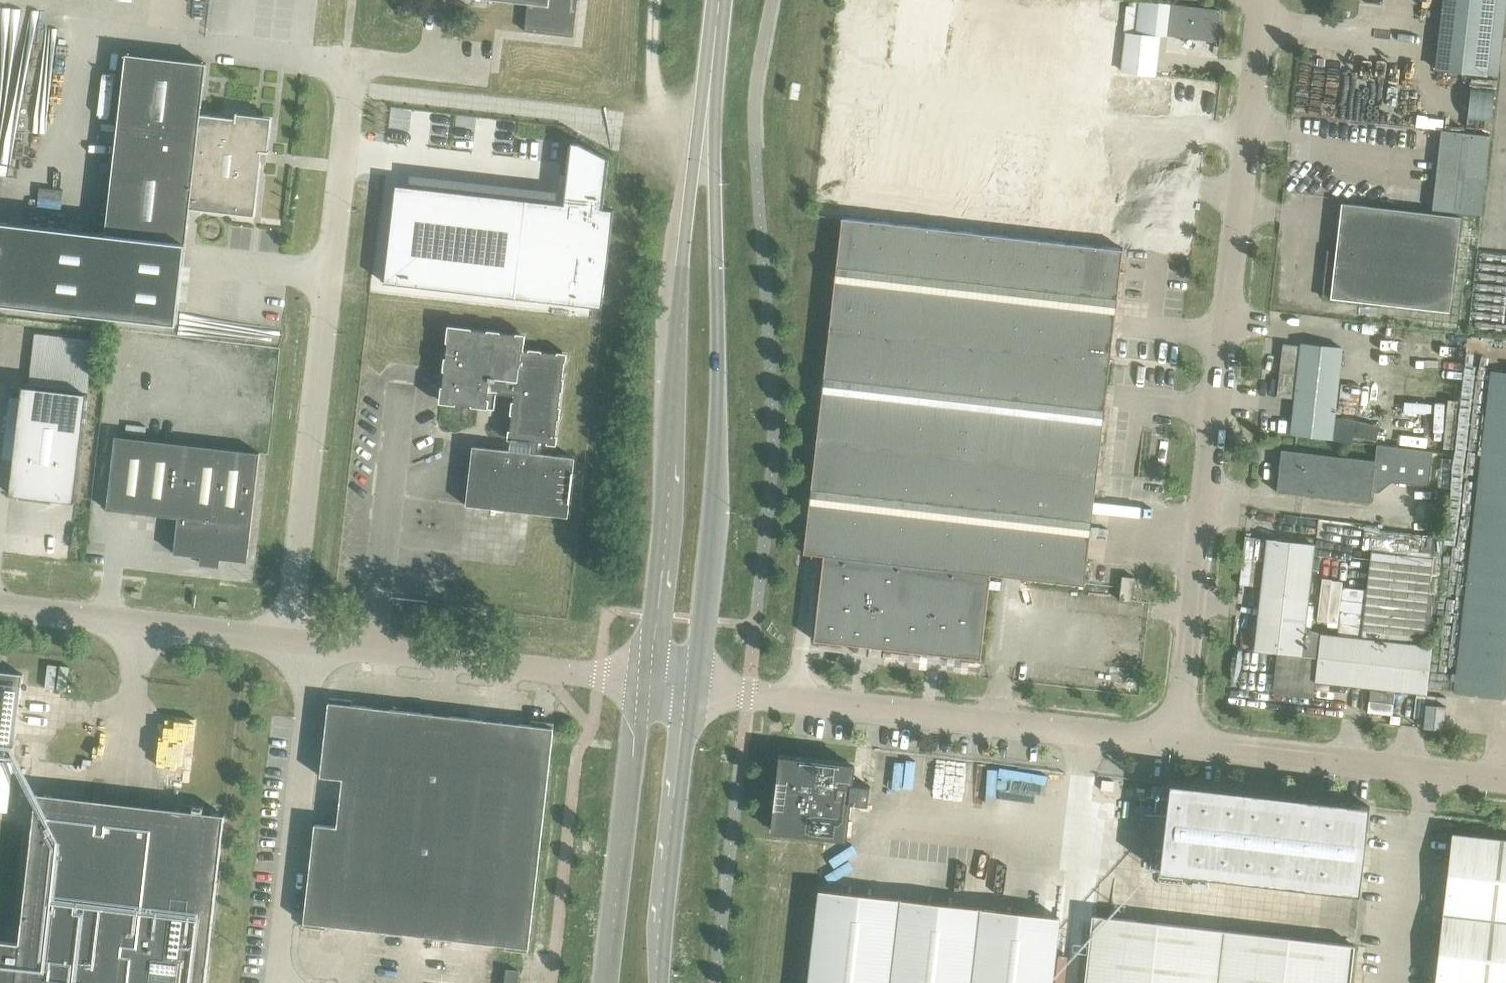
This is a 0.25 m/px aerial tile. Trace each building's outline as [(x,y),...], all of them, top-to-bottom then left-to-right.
[(527,3),(524,31),(573,36),(577,0),(502,0),(527,3)] [(1497,75),(1505,0),(1444,0),(1436,69),(1485,74),(1497,75)] [(1168,33),(1216,39),(1219,10),(1171,4),(1168,33)] [(1126,35),(1122,71),(1150,74),(1154,38),(1126,35)] [(176,325),(185,243),(189,209),(254,216),(262,152),(262,150),(265,122),(237,119),(235,118),(200,114),(206,64),(125,54),(105,234),(0,222),(0,304),(176,325)] [(1432,210),(1481,215),(1490,135),(1441,130),(1432,210)] [(395,184),(383,283),(602,308),(613,209),(603,208),(609,159),(579,143),(571,142),(567,175),(564,204),(409,186),(395,184)] [(1322,297),(1449,312),(1460,217),(1341,203),(1335,251),(1327,258),(1322,297)] [(1122,254),(842,223),(806,553),(823,555),(814,641),(981,659),(990,575),(1085,585),(1098,472),(1110,361),(1122,254)] [(449,327),(440,401),(472,405),(473,391),(514,395),(509,438),(531,440),(530,453),(472,446),(465,505),(568,517),(575,458),(537,453),(539,441),(555,443),(565,355),(521,350),(523,335),(449,327)] [(1291,434),(1332,439),(1342,348),(1301,343),(1301,346),(1283,344),(1277,397),(1295,399),(1291,434)] [(1454,691),(1505,697),(1505,373),(1490,371),(1454,691)] [(9,495),(74,502),(86,394),(22,386),(9,495)] [(173,553),(247,562),(260,453),(115,436),(106,509),(177,518),(173,553)] [(1281,450),(1276,492),(1371,502),(1372,489),(1379,489),(1392,479),(1429,483),(1432,452),(1377,446),(1376,461),(1281,450)] [(1254,650),(1277,653),(1273,693),(1313,697),(1315,681),(1426,694),(1432,646),(1320,633),(1317,657),(1302,656),(1314,544),(1266,539),(1254,650)] [(1119,600),(1133,601),(1136,577),(1122,576),(1119,600)] [(22,674),(0,671),(0,756),(13,757),(22,674)] [(506,949),(527,952),(553,724),(530,722),(529,726),(351,705),(351,701),(329,699),(320,777),(342,780),(337,827),(315,825),(303,926),(326,929),(326,924),(506,945),(506,949)] [(780,757),(772,832),(846,840),(850,803),(868,805),(870,786),(852,784),(854,766),(780,757)] [(6,812),(12,762),(0,761),(0,811),(6,812)] [(1101,785),(1110,785),(1111,777),(1102,776),(1101,785)] [(1359,895),(1369,806),(1170,783),(1159,872),(1359,895)] [(222,836),(34,814),(19,943),(0,941),(0,982),(205,982),(222,836)] [(1434,982),(1505,982),(1505,840),(1451,834),(1434,982)] [(1059,918),(819,890),(808,982),(1052,982),(1059,918)] [(1354,945),(1092,915),(1084,982),(1350,982),(1354,945)] [(506,969),(504,982),(518,982),(519,971),(506,969)]
